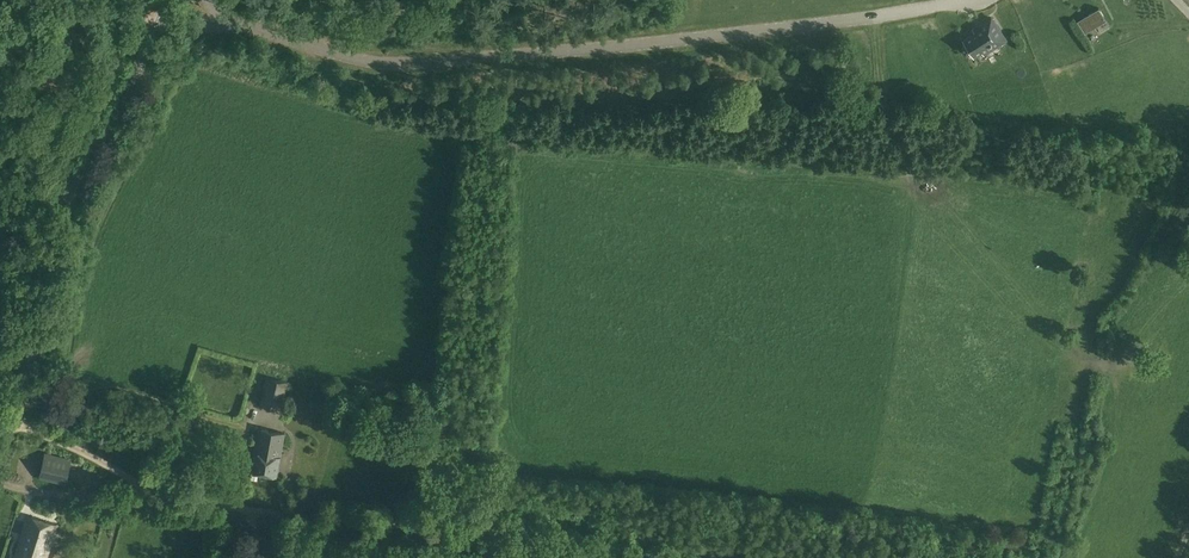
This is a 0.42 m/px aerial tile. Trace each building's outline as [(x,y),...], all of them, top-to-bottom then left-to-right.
[(1015,9),(1021,6),(1017,0),(1010,0),(1015,9)] [(1107,19),(1099,7),(1077,21),(1085,33),(1107,19)] [(973,31),(961,38),(973,56),(981,51),(983,55),(1007,40),(991,15),(971,27),(973,31)] [(289,382),(266,375),(258,404),(282,410),(289,382)] [(320,411),(340,412),(341,403),(334,402),(333,405),(321,404),(320,411)] [(284,435),(259,430),(251,471),(277,476),(284,435)] [(66,484),(71,458),(45,453),(39,478),(66,484)] [(28,515),(14,557),(47,557),(57,525),(28,515)] [(16,521),(14,531),(19,532),(22,522),(16,521)]
